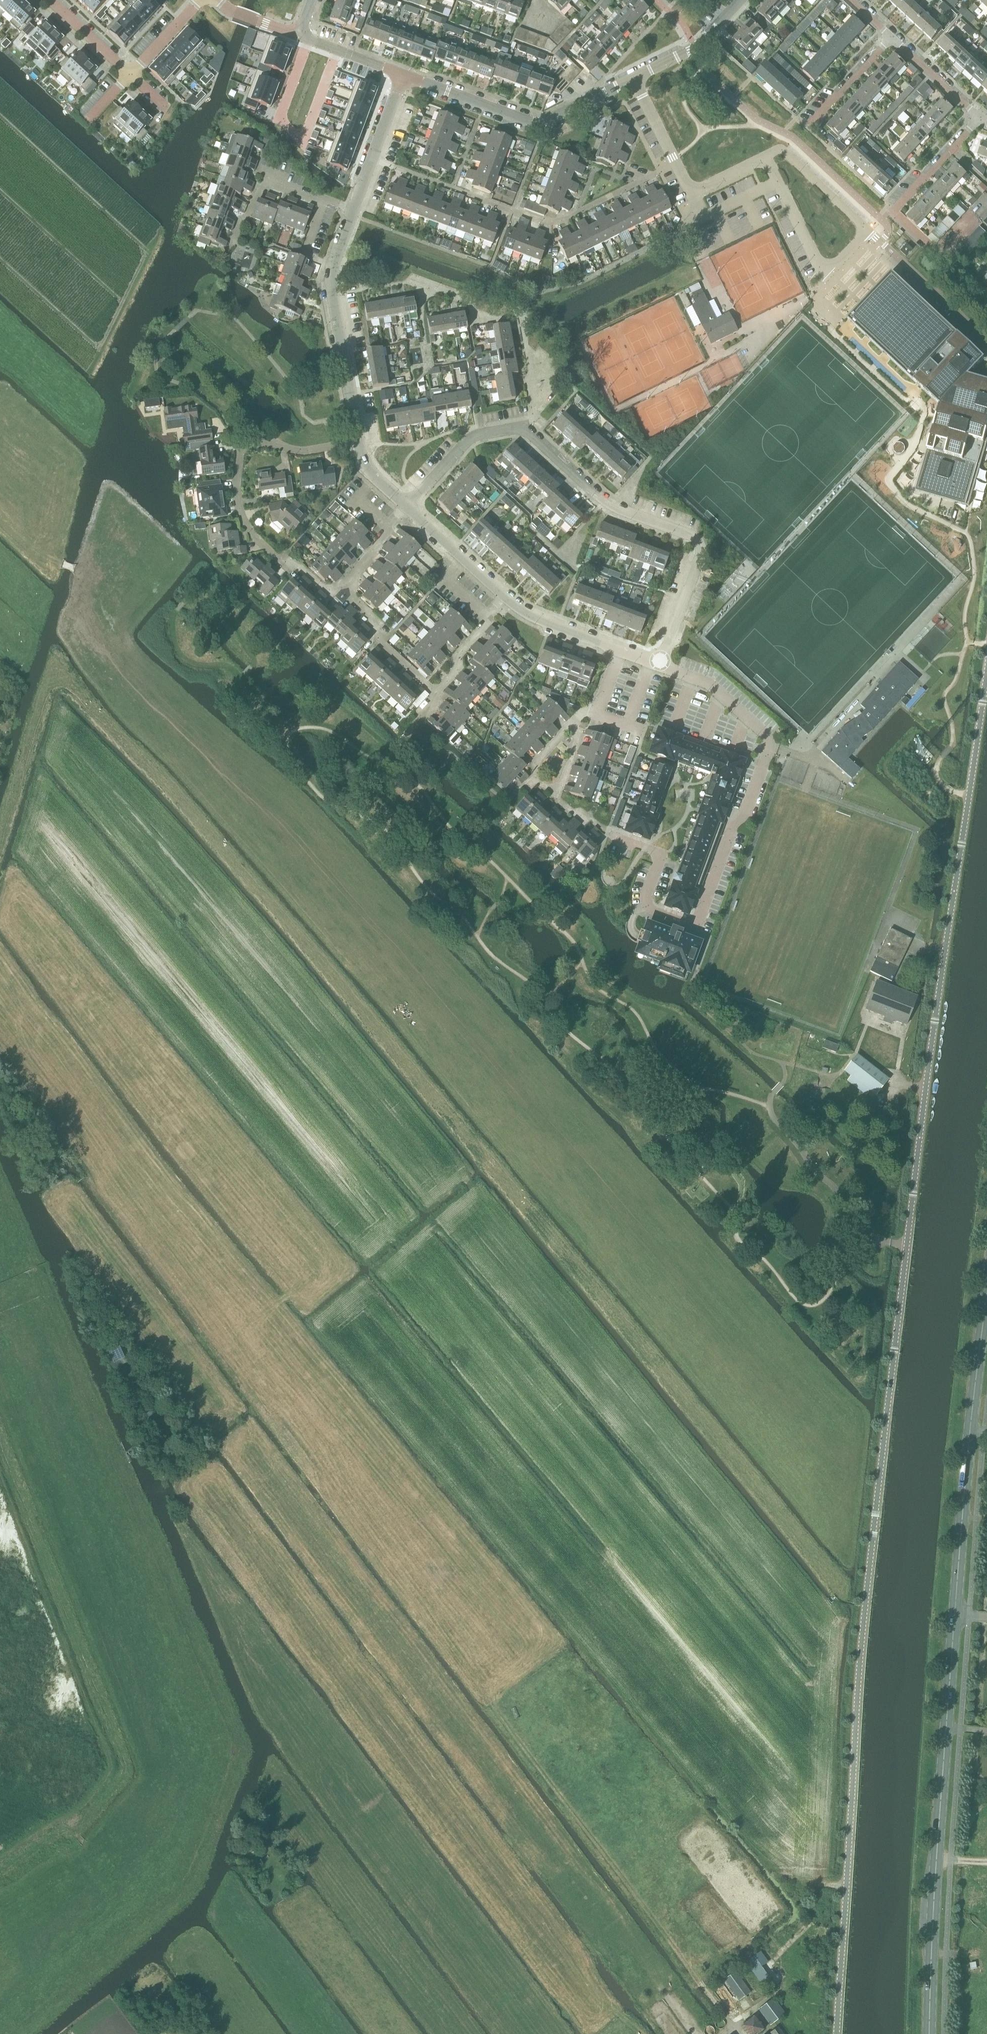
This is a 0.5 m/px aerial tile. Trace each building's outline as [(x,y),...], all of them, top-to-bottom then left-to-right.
[(5,13),(17,0),(2,0),(0,2),(0,8),(5,13)] [(5,13),(13,20),(27,5),(22,0),(17,0),(5,13)] [(86,7),(93,14),(106,0),(93,0),(86,7)] [(146,23),(153,16),(136,0),(134,0),(128,6),(146,23)] [(153,16),(159,9),(150,0),(136,0),(153,16)] [(354,2),(350,0),(337,0),(334,7),(350,13),(354,2)] [(414,3),(420,5),(420,6),(426,8),(428,2),(423,0),(415,0),(414,3)] [(498,0),(485,0),(483,7),(494,11),(498,0)] [(511,0),(498,0),(494,11),(505,15),(511,0)] [(505,15),(517,20),(523,4),(513,0),(511,0),(505,15)] [(548,1),(560,13),(569,4),(565,0),(549,0),(548,1)] [(639,19),(648,9),(638,0),(633,0),(631,3),(627,0),(621,0),(620,1),(627,7),(639,19)] [(780,15),(788,6),(791,8),(795,4),(790,0),(771,0),(768,3),(780,15)] [(826,9),(833,1),(831,0),(826,0),(821,5),(826,9)] [(905,0),(889,0),(897,8),(905,0)] [(917,5),(911,0),(905,0),(897,8),(906,16),(917,5)] [(604,10),(608,6),(603,2),(600,6),(604,10)] [(943,11),(948,6),(944,2),(939,7),(943,11)] [(772,24),(780,15),(768,3),(759,12),(764,17),(760,21),(760,22),(770,31),(774,26),(772,24)] [(27,5),(13,20),(10,23),(18,30),(21,27),(22,27),(36,12),(27,5)] [(817,18),(826,9),(821,5),(813,14),(817,18)] [(915,24),(925,13),(917,5),(906,16),(915,24)] [(121,14),(139,30),(146,23),(128,6),(121,14)] [(439,6),(437,12),(442,14),(449,17),(451,11),(445,8),(439,6)] [(948,6),(943,11),(947,14),(952,10),(948,6)] [(346,25),(350,13),(334,7),(330,19),(346,25)] [(412,7),(410,13),(417,16),(419,10),(412,7)] [(631,28),(639,19),(627,7),(622,12),(617,7),(613,12),(618,16),(631,28)] [(964,7),(959,12),(967,20),(972,15),(964,7)] [(579,13),(584,17),(588,13),(583,9),(579,13)] [(101,10),(96,16),(100,20),(106,14),(104,13),(101,10)] [(587,20),(591,24),(600,15),(595,11),(591,16),(587,20)] [(580,21),(584,17),(579,13),(575,17),(580,21)] [(923,32),(934,21),(925,13),(915,24),(923,32)] [(139,30),(121,14),(114,21),(132,37),(139,30)] [(809,27),(817,18),(813,14),(805,23),(809,27)] [(972,15),(967,20),(971,23),(976,18),(972,15)] [(623,36),(631,28),(618,16),(610,25),(623,36)] [(360,30),(365,19),(359,17),(355,28),(360,30)] [(847,26),(858,36),(866,27),(855,17),(847,26)] [(562,23),(571,31),(576,27),(567,18),(562,23)] [(751,21),(743,30),(755,42),(763,34),(765,36),(770,31),(760,22),(760,21),(756,18),(752,22),(751,21)] [(374,40),(386,44),(394,23),(383,19),(380,25),(374,40)] [(374,40),(380,25),(369,20),(363,36),(374,40)] [(587,28),(591,24),(587,20),(583,24),(587,28)] [(132,37),(114,21),(107,29),(125,46),(132,37)] [(934,42),(944,31),(942,30),(943,29),(934,21),(923,32),(934,42)] [(27,44),(35,51),(55,30),(45,22),(37,30),(33,27),(25,36),(29,39),(30,40),(29,41),(27,44)] [(406,28),(394,23),(386,44),(397,49),(403,33),(404,33),(406,28)] [(567,36),(571,31),(562,23),(558,28),(567,36)] [(800,36),(809,27),(805,23),(796,32),(800,36)] [(602,34),(614,46),(623,36),(610,25),(604,31),(601,28),(598,32),(601,34),(602,34)] [(967,33),(971,28),(968,25),(963,30),(967,33)] [(455,34),(457,28),(450,26),(448,31),(455,34)] [(849,45),(858,36),(847,26),(838,35),(849,45)] [(520,41),(524,30),(519,28),(515,39),(520,41)] [(562,41),(567,36),(558,28),(554,32),(562,41)] [(971,28),(967,33),(971,37),(975,32),(971,28)] [(64,39),(55,30),(35,51),(44,59),(46,57),(47,56),(51,60),(60,51),(56,47),(64,39)] [(187,30),(179,38),(197,54),(205,46),(187,30)] [(403,33),(397,49),(409,53),(414,37),(415,38),(417,32),(412,30),(410,36),(404,33),(403,33)] [(526,43),(530,32),(524,30),(520,41),(526,43)] [(735,48),(745,57),(748,60),(760,46),(755,42),(743,30),(735,39),(740,43),(735,48)] [(532,45),(536,34),(530,32),(526,43),(532,45)] [(557,47),(562,41),(554,32),(548,38),(557,47)] [(792,44),(800,36),(796,32),(788,40),(792,44)] [(946,35),(937,44),(938,46),(947,54),(961,40),(952,32),(949,35),(947,36),(946,35)] [(570,38),(574,42),(579,38),(574,33),(570,38)] [(478,42),(480,37),(473,34),(471,40),(478,42)] [(537,47),(541,36),(536,34),(532,45),(537,47)] [(606,54),(614,46),(602,34),(601,34),(593,43),(606,54)] [(841,54),(849,45),(838,35),(830,44),(841,54)] [(267,43),(264,53),(287,62),(291,51),(280,46),(282,40),(270,36),(267,43)] [(543,49),(547,38),(541,36),(537,47),(543,49)] [(426,42),(415,38),(414,37),(409,53),(420,57),(426,42)] [(190,63),(197,54),(179,38),(172,46),(190,63)] [(426,42),(420,57),(431,61),(433,58),(438,42),(427,38),(426,42)] [(557,47),(548,38),(547,38),(543,49),(551,53),(557,47)] [(571,46),(574,42),(570,38),(566,42),(571,46)] [(7,39),(1,45),(6,49),(11,43),(7,39)] [(581,48),(585,52),(597,63),(606,54),(593,43),(589,40),(581,48)] [(784,53),(792,44),(788,40),(780,49),(784,53)] [(961,40),(947,54),(956,62),(969,48),(961,40)] [(433,58),(444,62),(450,47),(438,42),(433,58)] [(500,51),(503,45),(496,43),(494,48),(500,51)] [(832,63),(841,54),(830,44),(821,53),(832,63)] [(190,63),(172,46),(164,54),(182,71),(190,63)] [(456,66),(462,51),(450,47),(444,62),(456,66)] [(527,48),(525,53),(532,56),(537,58),(537,57),(539,52),(534,50),(527,48)] [(969,48),(956,62),(965,70),(975,59),(978,56),(969,48)] [(467,71),(473,55),(462,51),(456,66),(467,71)] [(539,52),(537,57),(543,60),(545,55),(539,52)] [(589,72),(597,63),(585,52),(577,61),(589,72)] [(69,82),(72,79),(88,61),(79,53),(71,62),(67,58),(59,67),(64,71),(60,75),(69,82)] [(260,64),(257,70),(269,75),(271,69),(283,73),(287,62),(264,53),(260,64)] [(773,57),(782,66),(786,62),(776,53),(773,57)] [(823,73),(832,63),(821,53),(813,62),(823,73)] [(164,54),(157,63),(175,79),(182,71),(164,54)] [(894,54),(886,63),(897,74),(908,62),(901,56),(899,58),(894,54)] [(479,75),(484,59),(486,56),(481,55),(480,58),(473,55),(467,71),(479,75)] [(568,68),(577,76),(582,71),(568,58),(563,63),(568,68)] [(484,59),(479,75),(490,79),(491,75),(496,64),(484,59)] [(974,78),(984,67),(975,59),(965,70),(974,78)] [(496,64),(491,75),(502,80),(508,64),(497,60),(496,64)] [(97,70),(88,61),(72,79),(85,91),(93,82),(89,79),(97,70)] [(525,88),(531,72),(533,67),(522,62),(520,68),(514,84),(525,88)] [(791,74),(795,70),(786,62),(782,66),(791,74)] [(815,82),(823,73),(813,62),(804,72),(815,82)] [(175,79),(157,63),(150,70),(168,86),(175,79)] [(555,81),(560,77),(564,72),(568,68),(563,63),(559,67),(560,68),(549,79),(543,77),(542,77),(536,92),(549,97),(551,91),(560,94),(564,90),(555,81)] [(766,82),(776,71),(767,63),(757,74),(766,82)] [(889,83),(897,74),(886,63),(878,72),(889,83)] [(514,84),(520,68),(508,64),(502,80),(514,84)] [(752,64),(747,69),(751,73),(756,68),(752,64)] [(204,67),(200,72),(204,75),(207,78),(210,81),(214,77),(211,74),(204,67)] [(986,81),(986,70),(984,67),(974,78),(982,86),(986,81)] [(531,72),(525,88),(536,92),(542,77),(543,77),(546,70),(540,68),(538,75),(531,72)] [(573,80),(577,76),(568,68),(564,72),(573,80)] [(255,77),(251,88),(275,96),(279,85),(267,81),(269,75),(257,70),(255,77)] [(799,82),(803,78),(795,70),(791,74),(799,82)] [(775,90),(785,80),(776,71),(766,82),(775,90)] [(568,85),(573,80),(564,72),(560,77),(568,85)] [(881,92),(889,83),(878,72),(869,81),(881,92)] [(204,75),(200,80),(206,86),(210,81),(207,78),(204,75)] [(918,76),(909,85),(910,86),(914,89),(922,80),(918,76)] [(564,90),(568,85),(560,77),(555,81),(564,90)] [(803,78),(799,82),(807,89),(811,85),(803,78)] [(784,99),(794,88),(785,80),(775,90),(784,99)] [(356,81),(352,92),(374,100),(378,89),(356,81)] [(872,101),(881,92),(869,81),(861,90),(872,101)] [(922,86),(917,92),(920,95),(923,97),(925,100),(929,96),(926,93),(930,88),(925,83),(922,86)] [(906,98),(914,89),(910,86),(902,94),(906,98)] [(247,98),(244,105),(256,109),(259,103),(270,107),(275,96),(251,88),(247,98)] [(794,88),(784,99),(794,108),(804,97),(794,88)] [(192,90),(190,92),(196,97),(197,99),(200,101),(206,95),(201,91),(198,95),(192,90)] [(863,110),(872,101),(861,90),(852,99),(863,110)] [(352,92),(349,102),(370,110),(374,100),(352,92)] [(912,97),(915,100),(920,95),(917,92),(912,97)] [(897,107),(906,98),(902,94),(893,104),(897,107)] [(855,119),(863,110),(852,99),(844,108),(855,119)] [(935,101),(931,105),(935,109),(945,118),(954,109),(944,99),(939,104),(935,101)] [(349,102),(345,112),(366,120),(370,110),(349,102)] [(114,124),(123,132),(143,112),(133,103),(125,111),(120,107),(112,116),(117,121),(114,124)] [(889,116),(897,107),(893,104),(885,112),(889,116)] [(906,104),(900,110),(904,113),(909,107),(906,104)] [(847,128),(855,119),(844,108),(835,117),(847,128)] [(937,127),(945,118),(935,109),(927,117),(937,127)] [(896,115),(892,119),(895,122),(904,113),(900,110),(896,115)] [(152,120),(143,112),(123,132),(132,141),(135,138),(139,142),(148,133),(143,129),(152,120)] [(345,112),(341,122),(363,130),(366,120),(345,112)] [(436,122),(463,132),(465,127),(457,124),(459,119),(440,112),(436,122)] [(880,126),(889,116),(885,112),(876,122),(880,126)] [(842,153),(846,148),(840,142),(843,139),(840,135),(847,128),(835,117),(827,126),(832,131),(829,133),(837,140),(833,144),(842,153)] [(919,126),(929,136),(937,127),(927,117),(923,122),(920,119),(916,124),(919,126)] [(603,141),(622,148),(623,143),(632,146),(635,137),(627,134),(629,129),(623,127),(624,123),(613,119),(612,122),(610,122),(603,141)] [(337,132),(359,140),(363,130),(341,122),(341,123),(345,124),(342,134),(337,132)] [(462,136),(463,132),(436,122),(433,131),(452,138),(454,133),(462,136)] [(872,134),(880,126),(876,122),(868,131),(872,134)] [(856,137),(865,127),(861,123),(852,133),(856,137)] [(921,144),(929,136),(919,126),(911,135),(921,144)] [(450,142),(452,138),(433,131),(430,139),(457,150),(459,145),(450,142)] [(337,132),(333,143),(355,151),(359,140),(337,132)] [(481,138),(508,149),(512,139),(493,132),(491,137),(482,134),(481,138)] [(229,144),(233,146),(251,152),(253,147),(262,150),(263,145),(237,135),(237,136),(234,135),(232,136),(229,144)] [(268,144),(271,137),(265,135),(263,142),(268,144)] [(912,153),(921,144),(911,135),(902,144),(912,153)] [(505,158),(508,149),(481,138),(479,143),(488,146),(486,150),(505,158)] [(455,154),(457,150),(430,139),(426,149),(445,156),(447,151),(455,154)] [(873,148),(876,145),(871,140),(867,143),(873,148)] [(531,155),(534,145),(522,141),(520,145),(525,147),(523,152),(531,155)] [(620,152),(622,148),(603,141),(596,158),(598,159),(596,163),(607,167),(609,163),(615,166),(617,161),(625,164),(628,155),(620,152)] [(983,142),(978,155),(986,158),(986,143),(983,142)] [(333,143),(330,153),(351,161),(355,151),(333,143)] [(904,162),(912,153),(902,144),(894,153),(904,162)] [(876,145),(873,148),(878,153),(881,150),(876,145)] [(249,158),(251,152),(233,146),(229,156),(256,166),(257,161),(249,158)] [(856,166),(866,155),(857,147),(847,157),(856,166)] [(423,158),(450,168),(452,164),(443,161),(445,156),(426,149),(423,158)] [(501,166),(505,158),(486,150),(484,155),(476,152),(474,156),(501,166)] [(556,161),(584,171),(585,167),(577,164),(579,159),(560,152),(556,161)] [(866,155),(856,166),(865,174),(875,163),(878,160),(869,152),(866,155)] [(330,153),(326,163),(329,164),(327,170),(338,174),(340,168),(347,171),(351,161),(330,153)] [(244,173),(244,172),(246,167),(254,170),(256,166),(229,156),(225,166),(230,168),(244,173)] [(498,176),(501,166),(474,156),(472,161),(481,164),(479,169),(498,176)] [(889,156),(886,160),(891,165),(894,161),(889,156)] [(448,172),(450,169),(450,168),(423,158),(419,167),(438,174),(440,169),(448,172)] [(978,170),(981,166),(976,160),(972,165),(978,170)] [(582,176),(584,171),(556,161),(553,170),(572,177),(574,173),(582,176)] [(874,182),(883,171),(875,163),(865,174),(874,182)] [(902,178),(907,173),(897,164),(892,169),(902,178)] [(948,173),(958,183),(962,179),(966,182),(971,178),(956,164),(948,173)] [(248,173),(244,172),(244,173),(230,168),(226,178),(253,187),(254,182),(246,179),(248,173)] [(494,185),(498,176),(479,169),(477,173),(469,170),(467,174),(494,185)] [(570,182),(572,177),(553,170),(549,179),(577,190),(578,185),(570,182)] [(874,182),(883,190),(888,194),(892,189),(888,185),(893,180),(883,171),(874,182)] [(950,192),(958,183),(948,173),(940,182),(950,192)] [(491,194),(494,185),(467,174),(466,179),(474,182),(472,187),(491,194)] [(251,192),(253,187),(226,178),(223,187),(222,188),(236,193),(240,195),(242,189),(251,192)] [(394,207),(404,179),(400,178),(397,186),(391,184),(384,204),(394,207)] [(403,210),(410,191),(405,190),(408,181),(404,179),(394,207),(403,210)] [(575,194),(577,190),(549,179),(546,188),(565,195),(567,191),(575,194)] [(942,201),(950,192),(940,182),(937,185),(934,184),(931,188),(932,191),(942,201)] [(974,197),(977,200),(986,189),(986,187),(982,183),(977,189),(979,192),(974,197)] [(412,214),(422,186),(417,185),(414,193),(410,191),(403,210),(412,214)] [(649,188),(662,214),(671,209),(662,191),(657,193),(653,185),(649,188)] [(222,188),(223,187),(218,186),(214,196),(241,206),(242,201),(234,198),(236,193),(222,188)] [(421,217),(428,198),(423,196),(426,188),(422,186),(412,214),(421,217)] [(564,200),(565,195),(546,188),(543,197),(570,207),(572,203),(564,200)] [(653,218),(662,214),(649,188),(645,190),(649,197),(644,200),(653,218)] [(430,221),(440,193),(435,191),(432,200),(428,198),(421,217),(430,221)] [(934,210),(942,201),(932,191),(929,194),(926,193),(923,197),(924,200),(923,200),(934,210)] [(438,224),(445,205),(441,203),(444,195),(440,193),(430,221),(438,224)] [(653,218),(644,200),(640,202),(636,194),(632,196),(645,222),(653,218)] [(214,196),(210,207),(228,213),(230,208),(239,211),(241,206),(214,196)] [(636,226),(645,222),(632,196),(628,198),(631,206),(627,208),(636,226)] [(569,212),(570,207),(543,197),(540,205),(527,201),(524,208),(544,216),(547,209),(559,213),(560,209),(569,212)] [(972,205),(977,200),(974,197),(969,203),(972,205)] [(447,227),(458,200),(453,198),(450,207),(445,205),(438,224),(447,227)] [(261,221),(268,203),(258,199),(251,217),(261,221)] [(456,231),(463,211),(459,210),(462,201),(458,200),(447,227),(456,231)] [(915,209),(926,218),(934,210),(923,200),(921,203),(918,202),(915,206),(915,209)] [(272,225),(280,202),(279,202),(278,207),(268,203),(261,221),(272,225)] [(283,224),(290,206),(280,202),(272,225),(274,220),(283,224)] [(636,226),(627,208),(623,210),(619,203),(615,205),(628,231),(636,226)] [(466,234),(476,207),(471,205),(468,213),(463,211),(456,231),(466,234)] [(619,235),(628,231),(615,205),(611,207),(615,215),(610,217),(619,235)] [(953,211),(961,218),(966,212),(962,209),(958,205),(953,211)] [(294,228),(300,210),(290,206),(283,224),(294,228)] [(226,219),(228,213),(210,207),(207,217),(233,227),(234,222),(226,219)] [(475,237),(482,218),(478,217),(481,209),(476,207),(466,234),(475,237)] [(917,227),(926,218),(915,209),(907,218),(917,227)] [(300,210),(294,228),(304,232),(310,214),(300,210)] [(619,235),(610,217),(606,219),(601,211),(597,213),(610,240),(619,235)] [(948,216),(952,220),(955,223),(961,218),(953,211),(948,216)] [(483,241),(494,213),(489,212),(486,220),(482,218),(475,237),(483,241)] [(494,213),(483,241),(493,244),(500,225),(496,224),(499,215),(494,213)] [(601,244),(610,240),(597,213),(593,215),(597,224),(593,226),(601,244)] [(231,231),(233,227),(207,217),(203,227),(221,234),(223,228),(231,231)] [(601,244),(593,226),(589,228),(585,220),(580,222),(593,248),(601,244)] [(585,252),(593,248),(580,222),(576,224),(580,232),(576,234),(585,252)] [(513,252),(523,225),(521,224),(519,223),(516,231),(511,230),(504,249),(513,252)] [(937,228),(945,235),(949,230),(942,223),(937,228)] [(522,255),(529,236),(525,235),(528,226),(524,225),(523,225),(513,252),(522,255)] [(984,239),(986,235),(986,233),(980,226),(975,231),(984,239)] [(199,237),(221,245),(225,247),(227,242),(219,239),(221,234),(203,227),(199,237)] [(932,234),(936,238),(939,241),(945,235),(937,228),(932,234)] [(585,252),(576,234),(571,236),(567,229),(563,231),(576,257),(585,252)] [(531,259),(542,231),(537,230),(534,238),(529,236),(522,255),(531,259)] [(542,231),(531,259),(541,262),(548,243),(543,242),(546,233),(542,231)] [(567,261),(576,257),(563,231),(559,233),(563,241),(558,243),(567,261)] [(980,243),(984,239),(975,231),(971,235),(980,243)] [(976,248),(980,243),(971,235),(967,240),(976,248)] [(917,245),(908,238),(903,245),(911,252),(917,245)] [(450,250),(452,243),(443,240),(441,246),(450,250)] [(972,252),(976,248),(967,240),(963,244),(972,252)] [(299,253),(302,246),(296,243),(293,250),(299,253)] [(452,243),(450,250),(459,253),(461,246),(452,243)] [(968,257),(972,252),(963,244),(959,249),(968,257)] [(631,254),(637,251),(634,246),(628,249),(631,254)] [(964,261),(968,257),(959,249),(955,253),(964,261)] [(960,265),(964,261),(955,253),(951,258),(960,265)] [(286,264),(312,274),(314,269),(305,266),(307,260),(290,254),(286,264)] [(955,270),(960,265),(951,258),(947,262),(955,270)] [(300,281),(300,280),(302,275),(311,278),(312,274),(286,264),(282,275),(286,276),(300,281)] [(965,266),(957,275),(966,284),(974,275),(965,266)] [(848,319),(940,406),(916,491),(969,506),(986,443),(986,381),(975,378),(972,372),(985,359),(892,272),(848,319)] [(304,282),(300,280),(300,281),(286,276),(283,286),(308,295),(310,291),(302,288),(304,282)] [(698,283),(689,288),(691,293),(692,292),(695,298),(692,299),(714,343),(726,337),(737,331),(728,313),(722,316),(716,319),(703,293),(698,283)] [(283,286),(279,296),(297,302),(299,297),(307,300),(308,295),(283,286)] [(295,308),(297,302),(279,296),(275,306),(301,316),(303,311),(295,308)] [(405,323),(409,322),(408,315),(417,313),(414,297),(401,299),(404,315),(403,316),(405,323)] [(392,325),(397,324),(396,317),(403,316),(404,315),(401,299),(389,301),(392,318),(391,318),(392,325)] [(380,327),(385,326),(383,319),(391,318),(392,318),(389,301),(377,303),(380,320),(379,320),(380,327)] [(368,329),(372,328),(371,321),(379,320),(380,320),(377,303),(365,305),(368,322),(367,322),(368,329)] [(456,339),(460,338),(459,331),(468,329),(465,313),(452,315),(455,331),(454,331),(456,339)] [(443,341),(448,340),(446,333),(454,331),(455,331),(452,315),(440,317),(443,333),(442,334),(443,341)] [(431,343),(435,342),(434,335),(442,334),(443,333),(440,317),(428,319),(431,336),(430,336),(431,343)] [(496,339),(512,337),(509,324),(494,327),(493,323),(485,325),(486,332),(494,331),(495,338),(496,339)] [(514,349),(512,337),(496,339),(495,338),(488,340),(489,344),(496,343),(498,351),(498,352),(514,349)] [(384,357),(383,348),(367,351),(369,364),(385,361),(385,362),(392,361),(391,356),(384,357)] [(516,361),(514,349),(498,352),(498,351),(490,352),(491,356),(498,355),(500,363),(500,364),(516,361)] [(447,362),(457,360),(455,354),(446,356),(447,362)] [(386,370),(385,362),(385,361),(369,364),(371,376),(387,373),(387,374),(394,373),(394,372),(399,371),(398,367),(394,368),(386,370)] [(502,376),(511,374),(518,373),(516,361),(500,364),(500,363),(492,364),(493,369),(501,367),(502,376)] [(388,382),(387,374),(387,373),(371,376),(373,388),(389,385),(389,386),(397,385),(396,381),(388,382)] [(511,374),(502,376),(495,377),(487,378),(488,382),(496,381),(497,389),(497,390),(513,387),(511,374)] [(423,377),(418,382),(418,388),(426,388),(426,382),(424,382),(423,377)] [(465,393),(458,394),(456,394),(459,411),(472,408),(469,392),(470,392),(468,385),(468,384),(464,385),(465,393)] [(444,396),(447,413),(459,411),(456,394),(458,394),(456,387),(452,388),(453,395),(445,396),(444,396)] [(474,397),(479,396),(490,395),(498,393),(499,402),(515,399),(513,387),(497,390),(497,389),(490,390),(478,392),(473,393),(474,397)] [(381,400),(394,398),(393,389),(380,392),(381,400)] [(432,399),(433,406),(435,415),(447,413),(444,396),(445,396),(444,389),(430,391),(432,399)] [(144,400),(144,401),(145,408),(160,406),(159,399),(159,398),(144,400)] [(433,406),(432,399),(427,400),(429,407),(421,408),(424,424),(436,422),(435,415),(433,406)] [(409,410),(409,414),(411,427),(424,424),(421,408),(419,401),(416,402),(417,409),(409,410)] [(399,429),(411,427),(409,414),(409,410),(408,403),(404,404),(405,411),(397,412),(396,413),(399,429)] [(387,431),(399,429),(396,413),(397,412),(396,405),(392,406),(393,413),(384,415),(387,431)] [(590,413),(594,409),(590,405),(586,409),(590,413)] [(187,406),(165,409),(167,424),(168,429),(180,428),(184,427),(185,433),(186,442),(191,442),(212,439),(211,429),(204,430),(203,424),(198,425),(196,409),(192,410),(192,406),(187,407),(187,406)] [(552,426),(561,434),(573,422),(573,423),(578,418),(575,414),(570,420),(563,414),(552,426)] [(579,429),(573,423),(573,422),(561,434),(571,443),(582,431),(583,432),(588,426),(584,423),(579,429)] [(596,434),(585,446),(594,455),(605,442),(606,443),(611,438),(616,433),(612,430),(608,435),(603,440),(596,434)] [(582,431),(571,443),(580,451),(585,446),(596,434),(593,431),(588,436),(583,432),(582,431)] [(210,440),(190,443),(191,450),(199,449),(203,476),(225,472),(222,456),(216,457),(214,446),(211,446),(210,440)] [(620,446),(623,444),(618,440),(616,443),(617,443),(612,448),(606,443),(605,442),(594,455),(603,463),(614,451),(615,451),(620,446)] [(500,465),(501,463),(508,469),(511,465),(512,465),(523,453),(513,444),(502,457),(502,456),(497,462),(500,465)] [(621,457),(615,451),(614,451),(603,463),(612,471),(623,459),(624,460),(629,454),(626,451),(621,457)] [(521,473),(532,461),(523,453),(512,465),(511,465),(508,469),(506,470),(509,473),(514,467),(520,473),(521,473)] [(630,465),(624,460),(623,459),(612,471),(621,479),(632,467),(633,468),(638,462),(635,459),(630,465)] [(530,482),(541,470),(532,461),(521,473),(520,473),(515,478),(518,482),(523,476),(529,481),(530,482)] [(321,469),(320,463),(299,466),(302,484),(323,481),(323,485),(335,484),(333,468),(321,469)] [(480,492),(483,488),(477,483),(484,477),(471,465),(463,475),(475,486),(474,487),(480,492)] [(489,476),(494,471),(489,467),(484,472),(489,476)] [(259,491),(284,488),(285,495),(293,493),(291,479),(285,479),(284,473),(271,475),(270,470),(257,472),(259,491)] [(539,490),(550,478),(541,470),(530,482),(529,481),(524,487),(527,490),(533,484),(538,490),(539,490)] [(471,501),(474,497),(469,493),(474,487),(475,486),(463,475),(454,484),(467,495),(466,496),(471,501)] [(554,491),(555,492),(560,486),(550,478),(539,490),(538,490),(533,495),(537,498),(542,493),(547,498),(548,498),(554,491)] [(200,487),(197,487),(200,506),(201,517),(213,516),(213,517),(227,515),(225,502),(223,503),(221,486),(220,486),(219,480),(200,482),(200,487)] [(463,510),(466,507),(461,502),(466,496),(467,495),(454,484),(446,493),(458,504),(458,505),(463,510)] [(510,487),(506,492),(513,498),(517,494),(510,487)] [(564,500),(555,492),(554,491),(548,498),(547,498),(538,508),(541,511),(546,506),(552,511),(553,512),(564,500)] [(455,520),(458,516),(452,511),(458,505),(458,504),(446,493),(438,503),(450,514),(449,515),(455,520)] [(505,496),(501,500),(510,509),(514,505),(505,496)] [(562,520),(573,508),(564,500),(553,512),(552,511),(547,517),(550,520),(555,514),(561,519),(562,520)] [(283,502),(269,505),(272,521),(278,520),(289,530),(294,525),(297,527),(306,517),(302,513),(305,510),(295,501),(292,504),(289,508),(283,502)] [(333,512),(339,506),(336,503),(330,509),(333,512)] [(572,529),(582,517),(573,508),(562,520),(561,519),(556,525),(559,528),(564,522),(572,529)] [(537,528),(540,524),(535,519),(532,523),(537,528)] [(347,528),(367,547),(371,543),(364,537),(368,532),(354,520),(347,528)] [(488,527),(482,521),(481,520),(471,532),(481,541),(491,529),(492,530),(497,524),(493,521),(488,527)] [(607,542),(613,527),(601,522),(595,538),(594,538),(592,545),(596,546),(599,539),(606,542),(607,542)] [(232,537),(230,524),(209,527),(211,540),(217,539),(218,551),(232,549),(233,555),(247,553),(246,547),(239,548),(238,536),(232,537)] [(540,524),(537,528),(535,529),(544,537),(549,532),(540,524)] [(619,547),(624,531),(613,527),(607,542),(606,542),(603,549),(608,551),(610,543),(618,546),(619,547)] [(364,550),(367,547),(347,528),(339,536),(354,549),(358,544),(364,550)] [(399,543),(413,556),(420,547),(400,529),(396,533),(403,539),(399,543)] [(491,529),(481,541),(489,549),(500,537),(500,538),(506,532),(502,529),(497,535),(492,530),(491,529)] [(633,543),(634,543),(636,535),(624,531),(619,547),(618,546),(615,553),(619,555),(622,548),(630,551),(633,543)] [(306,546),(310,541),(305,536),(300,541),(306,546)] [(350,553),(354,549),(339,536),(332,544),(353,563),(356,559),(350,553)] [(506,543),(500,538),(500,537),(489,549),(499,557),(509,546),(510,547),(515,541),(511,538),(506,543)] [(413,556),(399,543),(395,547),(388,541),(385,545),(406,563),(413,556)] [(640,562),(645,547),(634,543),(633,543),(630,551),(627,558),(627,557),(624,564),(629,566),(631,559),(639,562),(640,562)] [(350,566),(353,563),(332,544),(325,552),(339,565),(343,560),(350,566)] [(399,571),(406,563),(385,545),(382,549),(388,555),(384,559),(402,575),(399,571)] [(509,546),(499,557),(508,566),(518,554),(519,555),(524,549),(521,546),(516,552),(510,547),(509,546)] [(645,547),(640,562),(639,562),(636,569),(640,570),(643,563),(650,566),(651,567),(657,551),(645,547)] [(657,551),(651,567),(650,566),(648,573),(652,575),(655,568),(663,571),(669,556),(657,551)] [(336,569),(339,565),(325,552),(318,560),(339,579),(342,575),(336,569)] [(527,562),(532,557),(529,554),(524,559),(519,555),(518,554),(508,566),(517,574),(522,569),(521,569),(527,562)] [(539,563),(532,557),(527,562),(521,569),(522,569),(531,577),(542,565),(542,566),(547,561),(544,557),(539,563)] [(266,595),(278,582),(272,576),(276,573),(271,569),(271,567),(272,566),(271,565),(270,564),(269,564),(268,564),(267,564),(265,567),(256,559),(254,561),(251,558),(241,568),(250,576),(252,573),(264,584),(260,589),(266,595)] [(395,583),(402,575),(384,559),(388,563),(384,567),(377,560),(374,564),(395,583)] [(335,582),(339,579),(318,560),(310,568),(325,581),(329,576),(335,582)] [(388,591),(395,583),(374,564),(371,568),(377,574),(373,578),(390,594),(391,594),(388,591)] [(548,572),(542,566),(542,565),(531,577),(540,586),(551,574),(552,575),(557,569),(553,566),(548,572)] [(596,570),(607,574),(609,570),(598,566),(596,570)] [(557,580),(552,575),(551,574),(540,586),(549,594),(560,582),(561,583),(566,577),(562,574),(557,580)] [(289,600),(308,579),(304,576),(298,583),(293,578),(281,592),(277,596),(286,604),(289,600)] [(383,602),(390,594),(373,578),(373,579),(376,582),(372,585),(366,580),(363,583),(383,602)] [(289,600),(286,604),(294,610),(297,607),(309,593),(306,589),(312,582),(308,579),(289,600)] [(618,589),(620,583),(609,579),(607,585),(618,589)] [(573,600),(584,605),(590,589),(591,590),(593,583),(589,581),(587,588),(578,585),(573,600)] [(376,610),(383,602),(363,583),(359,587),(366,593),(362,597),(376,610)] [(590,589),(584,605),(596,609),(602,594),(603,594),(605,587),(601,585),(598,592),(591,590),(590,589)] [(297,607),(305,614),(324,593),(320,590),(314,597),(309,593),(297,607)] [(602,594),(596,609),(607,613),(611,605),(613,598),(614,598),(617,591),(613,590),(610,597),(603,594),(602,594)] [(324,593),(305,614),(313,621),(326,608),(322,604),(328,597),(324,593)] [(439,599),(433,593),(427,600),(433,606),(439,599)] [(611,605),(607,613),(605,620),(617,625),(623,609),(623,610),(626,602),(622,601),(619,608),(611,605)] [(326,608),(313,621),(322,629),(328,622),(327,622),(340,607),(337,604),(330,612),(326,608)] [(335,629),(354,608),(350,605),(345,612),(340,607),(327,622),(328,622),(335,629)] [(635,614),(637,607),(634,605),(631,613),(623,610),(623,609),(617,625),(629,629),(634,614),(635,614)] [(353,625),(353,626),(356,622),(352,618),(357,612),(354,608),(335,629),(342,636),(343,636),(353,625)] [(421,613),(417,609),(410,617),(414,620),(421,613)] [(444,617),(457,628),(460,624),(469,632),(472,628),(451,609),(444,617)] [(647,618),(649,611),(645,610),(642,617),(635,614),(634,614),(629,629),(640,633),(646,618),(647,618)] [(390,626),(393,629),(402,620),(397,615),(394,618),(395,621),(390,626)] [(453,633),(457,628),(444,617),(437,625),(457,644),(461,640),(453,633)] [(349,647),(367,626),(363,622),(357,629),(353,626),(353,625),(343,636),(342,636),(340,639),(349,647)] [(454,648),(457,644),(437,625),(429,633),(442,645),(446,640),(454,648)] [(367,626),(349,647),(356,654),(369,640),(365,636),(371,629),(367,626)] [(495,635),(509,648),(516,639),(503,627),(495,635)] [(438,649),(442,645),(429,633),(422,641),(443,660),(446,656),(438,649)] [(502,656),(509,648),(495,635),(488,643),(502,656)] [(548,667),(555,649),(549,647),(553,639),(548,637),(538,663),(548,667)] [(440,664),(443,660),(422,641),(415,649),(427,660),(431,656),(440,664)] [(502,656),(488,643),(484,648),(477,642),(474,645),(494,664),(502,656)] [(559,671),(568,644),(563,643),(560,651),(555,649),(548,667),(559,671)] [(568,644),(559,671),(560,671),(558,677),(566,680),(575,656),(570,655),(573,646),(568,644)] [(487,671),(494,664),(474,645),(470,649),(477,655),(473,660),(494,678),(487,671)] [(367,675),(379,661),(375,657),(381,650),(377,646),(358,667),(367,675)] [(424,665),(427,660),(415,649),(408,657),(428,676),(432,672),(424,665)] [(575,656),(566,680),(576,683),(578,678),(579,678),(589,652),(584,650),(581,659),(575,656)] [(579,678),(578,678),(576,683),(587,687),(595,664),(590,662),(593,654),(589,652),(579,678)] [(374,682),(393,661),(390,658),(383,664),(379,661),(367,675),(374,682)] [(486,686),(494,678),(473,660),(470,663),(477,669),(472,673),(486,686)] [(382,689),(395,675),(391,671),(397,665),(393,661),(374,682),(382,689)] [(841,730),(821,751),(852,779),(860,769),(848,758),(863,742),(861,738),(873,730),(880,722),(897,703),(919,679),(899,662),(894,667),(891,671),(889,674),(882,681),(880,684),(860,705),(866,711),(863,715),(862,714),(840,729),(841,730)] [(390,696),(409,675),(405,672),(399,679),(395,675),(382,689),(390,696)] [(486,686),(472,673),(468,678),(462,672),(459,675),(479,694),(486,686)] [(398,704),(411,690),(407,686),(413,679),(409,675),(390,696),(398,704)] [(472,702),(479,694),(459,675),(456,679),(462,685),(458,689),(472,702)] [(548,695),(549,696),(550,693),(551,690),(541,686),(539,691),(546,697),(548,695)] [(425,691),(425,690),(421,687),(415,693),(411,690),(398,704),(406,711),(414,702),(419,707),(429,695),(425,691)] [(472,702),(458,689),(454,693),(448,687),(444,692),(470,715),(471,715),(465,709),(472,702)] [(463,723),(470,715),(444,692),(456,703),(449,711),(463,723)] [(558,704),(561,697),(561,696),(554,694),(552,699),(558,704)] [(567,711),(569,703),(570,701),(561,697),(558,704),(567,711)] [(542,707),(556,720),(560,715),(566,721),(570,717),(549,699),(542,707)] [(505,704),(500,700),(496,705),(500,709),(505,704)] [(573,714),(574,714),(577,711),(579,708),(569,703),(567,711),(573,714)] [(552,724),(556,720),(542,707),(534,715),(555,733),(558,730),(552,724)] [(455,732),(463,723),(449,711),(441,719),(455,732)] [(552,737),(555,733),(534,715),(527,723),(541,736),(545,731),(552,737)] [(448,739),(455,732),(441,719),(435,726),(448,739)] [(538,740),(541,736),(527,723),(520,731),(541,750),(544,746),(538,740)] [(593,737),(591,743),(612,751),(616,740),(586,729),(585,734),(593,737)] [(710,783),(733,792),(739,777),(743,768),(742,768),(745,761),(738,759),(738,758),(729,754),(729,755),(717,751),(717,750),(687,738),(686,740),(675,736),(675,735),(666,731),(666,732),(659,729),(656,736),(652,745),(653,746),(650,752),(657,755),(666,759),(666,758),(673,761),(674,758),(679,759),(678,763),(708,774),(710,770),(711,771),(710,774),(713,775),(710,783)] [(537,753),(541,750),(520,731),(513,739),(527,752),(531,747),(537,753)] [(523,756),(527,752),(513,739),(505,747),(526,766),(529,762),(523,756)] [(612,752),(612,751),(591,743),(589,748),(581,745),(579,750),(605,759),(608,751),(612,752)] [(632,758),(636,748),(630,746),(626,756),(632,758)] [(519,774),(526,766),(505,747),(512,754),(505,761),(519,774)] [(601,770),(605,759),(579,750),(577,754),(585,757),(583,763),(601,770)] [(624,763),(629,766),(632,758),(626,756),(624,763)] [(511,782),(519,774),(505,761),(497,769),(511,782)] [(598,780),(601,770),(583,763),(581,768),(573,765),(571,770),(598,780)] [(650,773),(667,780),(671,769),(653,763),(650,773)] [(619,776),(625,779),(628,771),(622,768),(619,776)] [(504,790),(511,782),(497,769),(490,777),(504,790)] [(594,790),(598,780),(571,770),(570,775),(578,778),(576,783),(594,790)] [(663,790),(667,780),(650,773),(646,784),(663,790)] [(621,789),(625,779),(619,776),(616,786),(621,789)] [(594,790),(576,783),(574,789),(565,786),(564,791),(594,802),(598,792),(594,790)] [(733,792),(710,783),(704,797),(705,798),(699,814),(698,814),(675,877),(675,876),(673,881),(678,882),(677,884),(674,883),(671,890),(671,889),(667,899),(668,899),(665,906),(672,908),(672,909),(681,912),(682,912),(688,914),(691,908),(695,898),(694,898),(699,886),(700,886),(723,823),(722,823),(724,817),(725,817),(728,807),(733,792)] [(659,800),(663,790),(646,784),(642,794),(659,800)] [(524,816),(543,795),(539,792),(533,799),(528,795),(516,808),(524,816)] [(655,810),(659,800),(642,794),(638,804),(655,810)] [(532,823),(544,809),(540,805),(546,799),(543,795),(524,816),(532,823)] [(616,827),(626,801),(621,799),(612,826),(616,827)] [(654,816),(655,810),(638,804),(636,809),(634,808),(632,815),(631,815),(628,824),(628,825),(626,831),(633,834),(632,834),(642,838),(642,837),(649,840),(651,833),(652,833),(655,824),(657,817),(654,816)] [(540,830),(559,810),(555,807),(549,813),(544,809),(532,823),(540,830)] [(560,824),(560,823),(556,820),(562,813),(559,810),(540,830),(548,838),(551,835),(551,834),(560,824)] [(559,842),(577,821),(574,818),(568,824),(563,820),(560,823),(560,824),(551,834),(551,835),(559,842)] [(579,835),(575,831),(581,824),(577,821),(559,842),(560,843),(555,847),(563,854),(567,849),(570,846),(579,835)] [(578,853),(596,832),(593,829),(587,836),(582,831),(579,835),(570,846),(578,853)] [(596,832),(578,853),(586,860),(599,846),(594,842),(600,836),(596,832)] [(558,874),(563,869),(559,866),(555,871),(558,874)] [(671,932),(648,924),(645,933),(641,931),(636,942),(641,944),(637,954),(651,959),(650,962),(661,966),(659,971),(686,981),(700,943),(681,936),(682,932),(672,928),(671,932)] [(876,957),(877,957),(870,971),(874,973),(892,981),(898,967),(913,939),(891,928),(876,957)] [(906,1025),(917,996),(877,980),(866,1009),(906,1025)] [(889,1079),(857,1055),(844,1071),(876,1095),(884,1086),(889,1079)] [(115,1363),(125,1358),(120,1346),(109,1351),(115,1363)] [(146,1422),(155,1412),(151,1409),(143,1419),(146,1422)] [(769,1993),(777,1987),(762,1966),(769,1961),(760,1951),(746,1962),(769,1993)] [(748,1997),(752,1994),(750,1992),(751,1992),(736,1971),(724,1979),(740,2000),(747,1995),(748,1997)] [(759,2009),(770,2025),(786,2013),(774,1997),(759,2009)]
